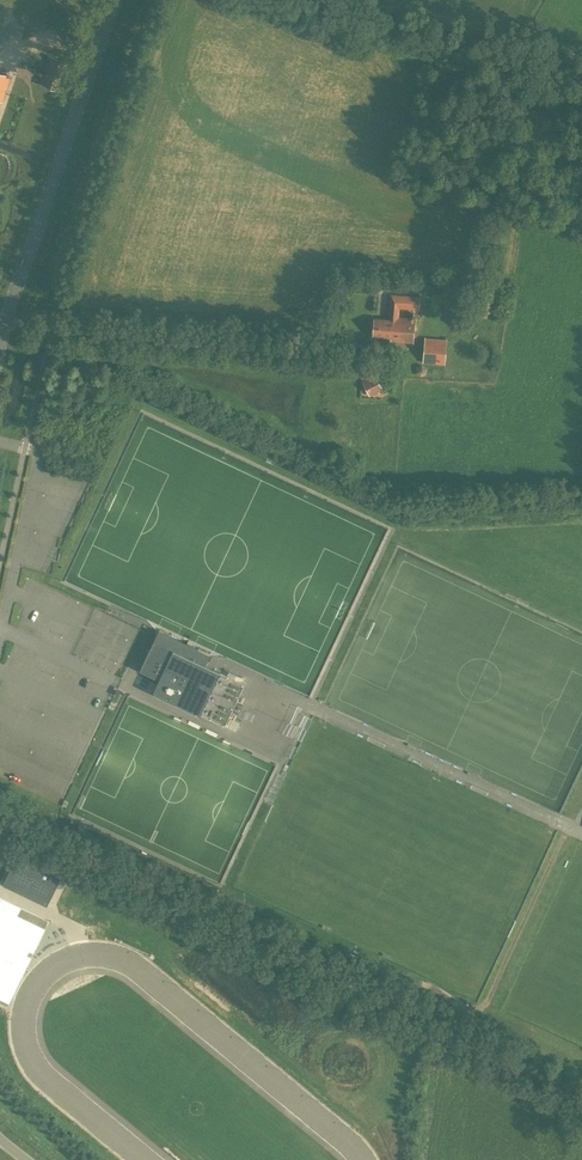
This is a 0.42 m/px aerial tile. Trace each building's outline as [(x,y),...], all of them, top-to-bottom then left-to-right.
[(11,37),(0,22),(0,44),(11,37)] [(48,55),(39,84),(63,93),(72,63),(48,55)] [(1,102),(2,102),(11,76),(0,73),(0,103),(1,102)] [(390,341),(413,343),(415,319),(399,317),(400,309),(419,310),(421,296),(390,294),(388,320),(374,318),(373,337),(391,338),(390,341)] [(423,363),(445,365),(447,339),(425,337),(423,363)] [(376,375),(362,381),(369,396),(383,390),(376,375)] [(237,675),(233,673),(229,671),(226,675),(205,665),(210,655),(159,630),(139,670),(159,680),(157,684),(151,681),(147,689),(210,720),(224,726),(244,684),(235,678),(237,675)] [(17,854),(4,882),(49,903),(62,876),(17,854)] [(402,979),(389,971),(386,977),(399,984),(402,979)]
